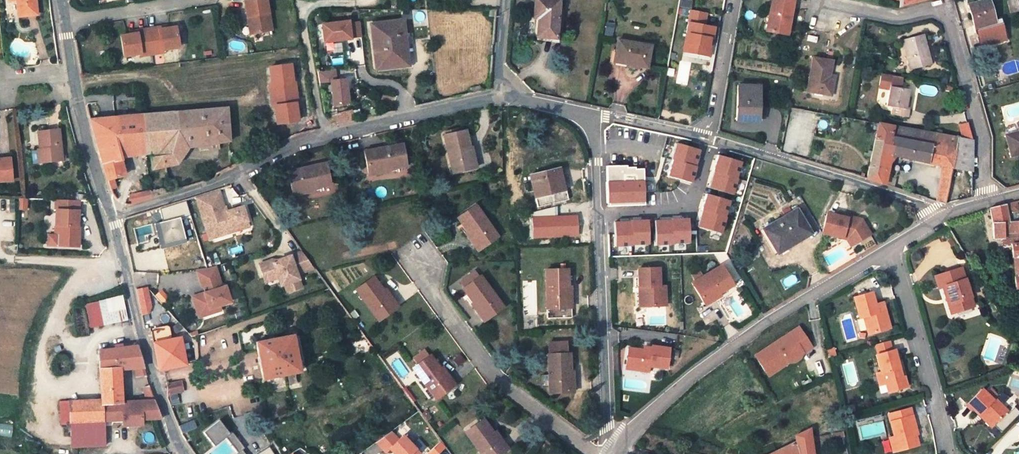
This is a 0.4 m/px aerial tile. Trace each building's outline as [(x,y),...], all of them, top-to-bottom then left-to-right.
[(8,2),(9,19),(27,18),(25,0),(0,0),(0,2),(8,2)] [(243,1),(246,17),(243,18),(245,36),(267,32),(262,0),(253,0),(243,1)] [(549,2),(534,0),(532,18),(539,19),(537,38),(553,40),(558,3),(549,2)] [(766,16),(762,35),(782,39),(790,2),(781,0),(768,0),(766,16)] [(895,10),(934,0),(897,0),(895,10)] [(1013,14),(1018,12),(1018,11),(1015,0),(1009,0),(1013,14)] [(999,42),(994,25),(988,26),(982,6),(962,11),(968,32),(970,31),(971,35),(970,36),(975,52),(976,52),(981,55),(984,49),(990,40),(997,44),(999,43),(999,42)] [(704,15),(688,12),(681,45),(689,46),(688,55),(706,59),(708,47),(706,45),(707,40),(709,40),(712,29),(702,27),(704,15)] [(755,34),(762,35),(766,16),(758,14),(755,34)] [(537,38),(539,19),(532,18),(530,37),(533,38),(537,38)] [(345,22),(318,24),(320,42),(347,39),(347,38),(358,37),(357,23),(346,24),(345,22)] [(399,68),(398,51),(403,51),(400,23),(369,25),(372,71),(399,68)] [(155,31),(155,28),(144,29),(148,55),(159,53),(158,50),(175,48),(172,28),(155,31)] [(148,55),(144,29),(132,31),(133,34),(117,37),(120,56),(136,54),(136,56),(148,55)] [(915,40),(898,46),(907,76),(919,72),(918,69),(924,67),(915,40)] [(990,40),(984,49),(1000,45),(999,42),(999,43),(997,44),(990,40)] [(627,69),(644,71),(647,47),(616,43),(614,53),(613,64),(628,66),(627,69)] [(689,46),(681,45),(680,54),(688,55),(689,46)] [(613,64),(614,53),(610,53),(608,68),(627,71),(627,69),(628,66),(613,64)] [(804,90),(828,95),(831,81),(826,80),(828,67),(809,63),(804,90)] [(289,84),(287,84),(285,68),(264,70),(266,86),(264,87),(267,110),(269,109),(271,126),(292,124),(290,107),(292,107),(289,84)] [(334,70),(317,72),(319,83),(330,82),(332,106),(345,105),(347,102),(345,80),(335,81),(334,70)] [(872,92),(885,94),(886,90),(894,92),(896,81),(875,76),(872,92)] [(444,89),(443,81),(432,82),(433,90),(444,89)] [(758,85),(735,86),(735,121),(758,121),(758,85)] [(881,117),(903,122),(906,104),(902,103),(903,94),(894,92),(886,90),(885,94),(881,117)] [(223,110),(184,114),(133,118),(138,138),(142,156),(144,156),(148,173),(174,166),(181,155),(182,153),(184,151),(186,149),(189,148),(190,148),(197,147),(198,150),(205,149),(207,151),(216,150),(215,144),(227,143),(223,110)] [(103,184),(121,179),(119,170),(114,142),(138,138),(133,118),(86,122),(103,184)] [(996,140),(1002,161),(1018,156),(1018,124),(1005,128),(1008,136),(996,140)] [(968,144),(962,127),(954,129),(958,143),(968,144)] [(936,209),(940,209),(947,171),(953,142),(874,128),(864,185),(878,190),(887,160),(938,169),(931,207),(932,208),(936,209)] [(51,134),(30,136),(33,166),(55,164),(51,134)] [(462,171),(458,151),(460,150),(457,134),(435,138),(443,175),(462,171)] [(138,138),(114,142),(119,170),(144,166),(142,156),(138,138)] [(958,143),(953,142),(947,171),(968,175),(968,160),(968,147),(968,144),(958,143)] [(669,176),(694,182),(702,151),(678,144),(669,176)] [(357,154),(361,173),(381,169),(381,171),(400,167),(396,146),(357,154)] [(464,150),(460,150),(458,151),(462,171),(468,170),(464,150)] [(710,188),(736,194),(744,163),(719,156),(716,166),(710,188)] [(610,182),(644,181),(644,170),(636,170),(636,168),(628,168),(628,166),(610,166),(610,182)] [(287,193),(306,188),(307,192),(326,187),(321,167),(284,176),(287,193)] [(556,191),(554,181),(557,180),(554,168),(525,176),(531,198),(556,191)] [(381,171),(381,169),(361,173),(362,179),(382,175),(381,171)] [(610,182),(611,203),(645,202),(644,181),(610,182)] [(168,195),(178,191),(177,183),(166,185),(168,195)] [(308,195),(307,192),(306,188),(287,193),(289,199),(308,195)] [(162,197),(161,191),(151,194),(152,200),(162,197)] [(212,192),(189,200),(201,232),(218,227),(219,229),(241,221),(236,207),(219,213),(212,192)] [(127,208),(152,200),(151,194),(123,200),(124,209),(127,208)] [(699,228),(723,234),(732,201),(707,195),(705,204),(699,228)] [(1002,218),(1012,216),(1010,206),(1000,209),(1002,218)] [(986,213),(991,245),(999,244),(998,234),(1005,232),(1002,218),(1000,209),(986,213)] [(474,256),(493,242),(471,211),(455,222),(467,238),(462,241),(474,256)] [(70,214),(48,215),(48,230),(52,230),(53,250),(74,249),(74,240),(71,239),(70,214)] [(759,233),(771,254),(792,242),(795,246),(807,239),(792,214),(759,233)] [(533,218),(534,238),(578,236),(578,226),(577,216),(533,218)] [(833,221),(823,218),(818,237),(838,242),(840,237),(847,238),(852,247),(866,239),(858,225),(850,223),(849,225),(843,223),(843,221),(833,219),(833,221)] [(656,244),(688,244),(688,219),(678,220),(655,220),(656,244)] [(218,227),(201,232),(204,242),(244,228),(241,221),(219,229),(218,227)] [(614,246),(647,245),(646,221),(636,221),(614,222),(614,246)] [(172,225),(151,229),(156,250),(176,245),(172,225)] [(156,250),(151,229),(148,230),(153,254),(177,249),(176,245),(156,250)] [(1015,230),(1005,232),(998,234),(999,244),(1017,241),(1018,249),(1018,229),(1015,230)] [(847,238),(840,237),(838,242),(843,244),(847,250),(852,247),(847,238)] [(1013,296),(1016,295),(1018,295),(1018,249),(1017,241),(999,244),(1001,253),(1007,253),(1013,296)] [(795,246),(792,242),(771,254),(773,259),(795,246)] [(284,256),(286,260),(294,282),(309,271),(294,251),(284,256)] [(264,260),(253,264),(256,274),(265,271),(270,274),(276,289),(279,288),(282,295),(297,290),(294,282),(286,260),(278,263),(276,259),(271,261),(272,262),(266,264),(264,260)] [(203,272),(192,273),(198,290),(205,288),(207,294),(187,301),(192,317),(225,306),(220,290),(217,291),(210,270),(203,272)] [(687,288),(697,304),(713,295),(714,298),(729,288),(717,270),(687,288)] [(633,272),(634,291),(638,291),(638,310),(661,309),(660,290),(654,290),(653,271),(633,272)] [(935,293),(940,292),(943,291),(949,308),(945,309),(948,319),(971,312),(959,273),(932,282),(935,293)] [(562,314),(561,294),(565,294),(565,275),(542,276),(544,315),(562,314)] [(460,294),(474,284),(470,277),(455,287),(460,294)] [(380,297),(369,282),(353,294),(374,325),(388,315),(378,299),(380,297)] [(459,294),(468,309),(472,307),(484,325),(500,314),(478,282),(474,284),(460,294),(459,294)] [(161,291),(155,296),(163,305),(168,301),(161,291)] [(949,308),(943,291),(940,292),(945,309),(949,308)] [(130,294),(136,319),(143,318),(146,312),(142,292),(130,294)] [(383,295),(380,297),(378,299),(388,315),(394,311),(383,295)] [(716,301),(714,298),(713,295),(697,304),(701,310),(716,301)] [(863,321),(866,332),(873,336),(883,333),(882,328),(887,323),(884,314),(879,316),(876,308),(874,309),(871,297),(854,301),(859,322),(863,321)] [(129,320),(125,299),(89,307),(93,328),(129,320)] [(225,306),(192,317),(194,321),(227,310),(225,306)] [(876,308),(879,316),(884,314),(882,306),(876,308)] [(484,325),(472,307),(468,309),(466,311),(479,328),(484,325)] [(544,315),(541,315),(542,325),(566,324),(566,314),(562,314),(544,315)] [(146,334),(148,349),(166,346),(163,333),(162,331),(146,334)] [(775,346),(754,360),(764,376),(784,363),(787,368),(793,367),(800,362),(803,358),(800,353),(808,347),(798,331),(788,337),(791,342),(778,350),(775,346)] [(788,337),(775,346),(778,350),(791,342),(788,337)] [(293,376),(286,339),(249,345),(256,382),(293,376)] [(174,344),(166,346),(148,349),(151,367),(153,376),(158,375),(180,370),(177,356),(174,344)] [(877,359),(890,355),(887,345),(874,349),(877,359)] [(808,347),(800,353),(803,358),(811,352),(808,347)] [(97,403),(119,402),(116,373),(132,371),(133,381),(143,380),(134,350),(94,352),(97,403)] [(621,368),(644,372),(644,370),(662,373),(665,353),(646,350),(646,352),(646,355),(638,354),(623,351),(621,368)] [(547,352),(547,363),(563,363),(563,351),(547,352)] [(835,361),(833,353),(826,355),(828,363),(835,361)] [(886,397),(905,392),(903,382),(900,382),(892,354),(890,355),(877,359),(874,359),(879,377),(874,379),(877,390),(883,388),(886,397)] [(446,393),(433,376),(436,375),(425,360),(407,374),(430,405),(446,393)] [(565,400),(564,380),(568,380),(567,363),(563,363),(547,363),(546,363),(547,401),(565,400)] [(784,363),(764,376),(768,381),(787,368),(784,363)] [(438,373),(436,375),(433,376),(446,393),(451,389),(438,373)] [(504,379),(509,383),(513,379),(508,374),(504,379)] [(172,397),(170,388),(161,390),(162,399),(172,397)] [(965,409),(976,420),(979,417),(991,430),(1005,416),(992,403),(991,404),(981,394),(965,409)] [(137,422),(135,401),(119,402),(97,403),(99,423),(137,422)] [(135,401),(137,422),(146,422),(159,421),(151,401),(135,401)] [(99,423),(97,403),(64,404),(65,424),(66,424),(99,423)] [(893,442),(896,453),(903,453),(917,451),(913,436),(915,435),(909,414),(888,419),(893,442)] [(991,430),(979,417),(976,420),(988,432),(991,430)] [(66,424),(65,424),(66,449),(100,448),(99,423),(66,424)] [(201,438),(211,451),(223,442),(225,444),(226,444),(233,453),(241,453),(242,453),(229,437),(227,439),(217,425),(201,438)] [(485,442),(488,440),(478,427),(460,440),(470,453),(494,453),(485,442)] [(488,440),(485,442),(494,453),(503,453),(491,438),(488,440)] [(370,449),(374,453),(401,453),(394,444),(389,448),(383,439),(370,449)] [(803,440),(780,450),(772,453),(806,453),(803,440)] [(893,442),(887,443),(890,453),(896,453),(893,442)] [(427,453),(428,453),(440,453),(447,450),(443,443),(427,453)] [(256,453),(276,453),(270,445),(256,453)]
